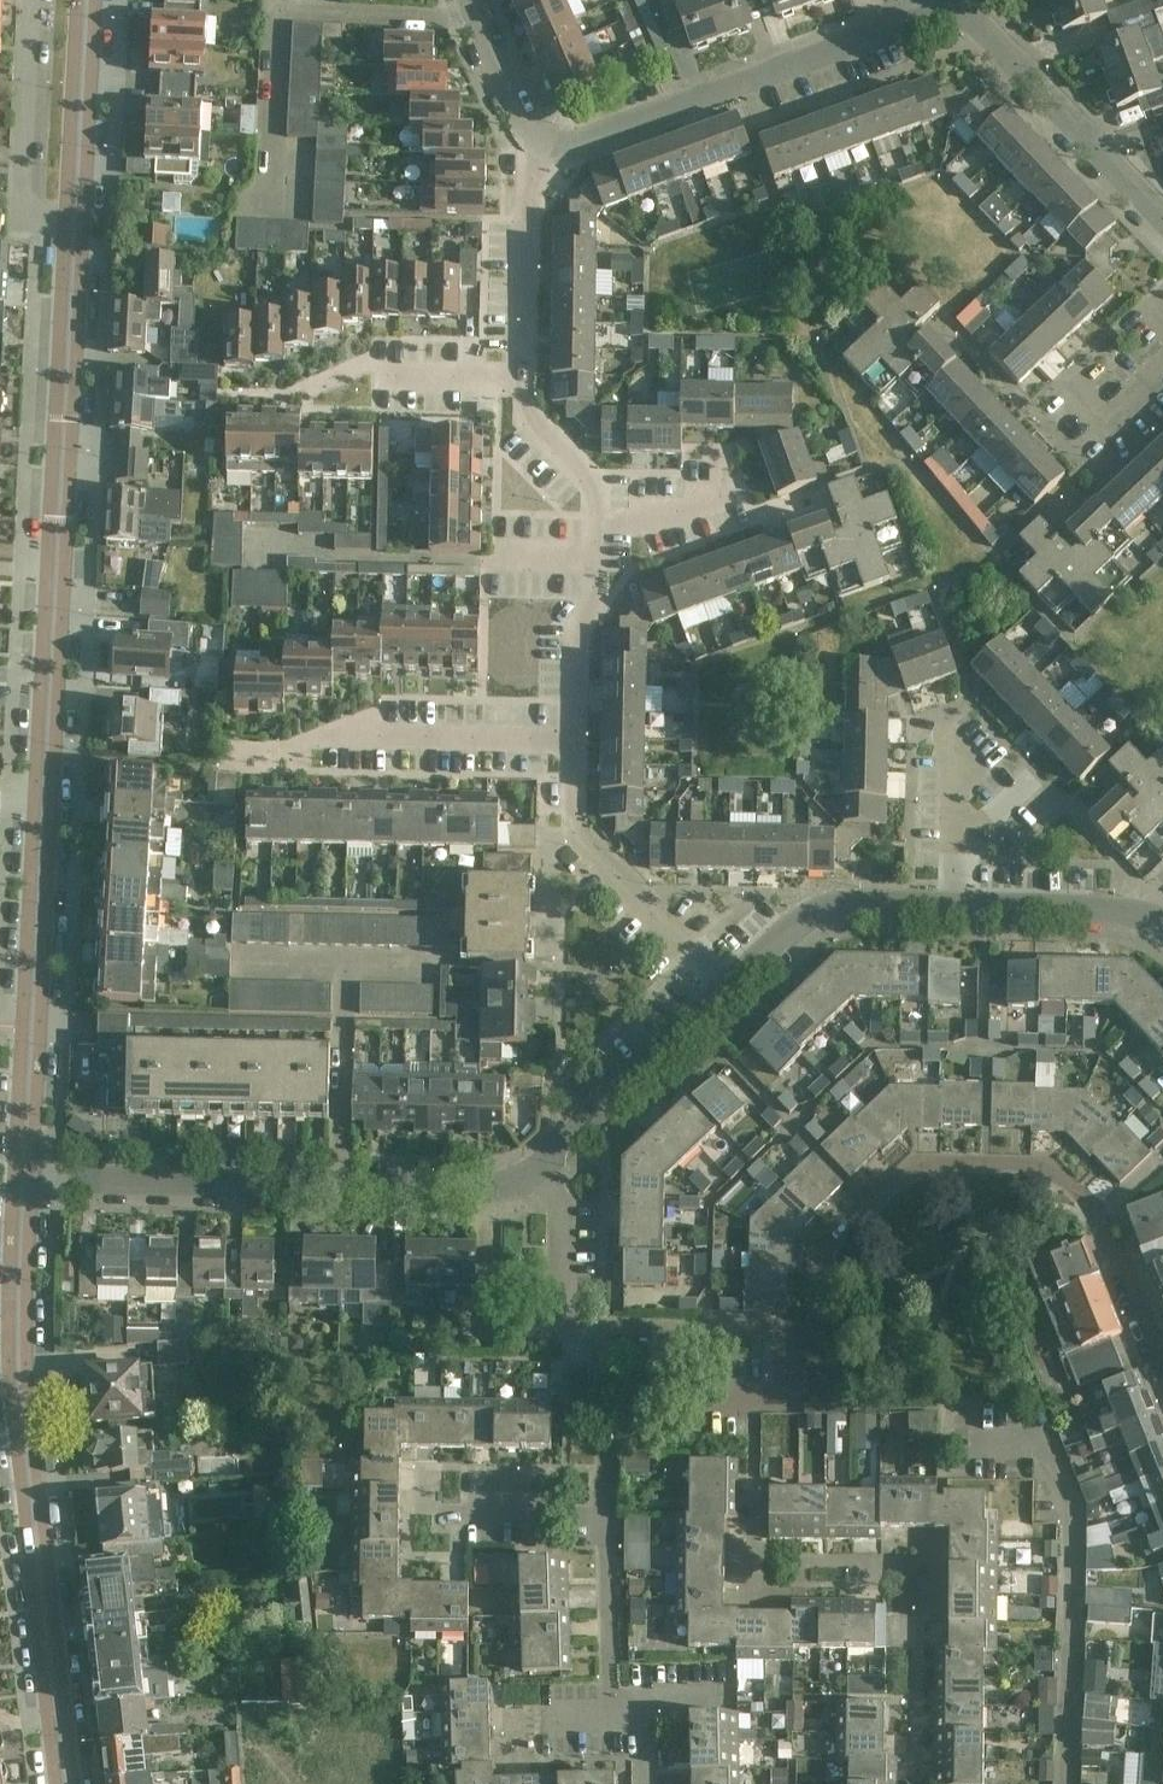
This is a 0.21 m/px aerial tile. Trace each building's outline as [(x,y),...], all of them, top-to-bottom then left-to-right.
[(520,21),(565,2),(569,0),(516,0),(512,2),(520,21)] [(640,16),(650,12),(644,0),(633,0),(640,16)] [(685,28),(693,51),(722,40),(708,0),(693,0),(679,5),(677,0),(659,0),(668,26),(682,21),(685,28)] [(722,40),(752,29),(741,0),(708,0),(722,40)] [(778,20),(808,9),(804,0),(771,0),(778,20)] [(808,9),(832,0),(804,0),(808,9)] [(1052,3),(1063,33),(1108,16),(1102,0),(1062,0),(1052,3)] [(1121,27),(1162,11),(1162,10),(1162,6),(1152,10),(1148,0),(1147,0),(1115,12),(1121,27)] [(154,16),(152,48),(206,51),(208,20),(202,19),(202,4),(165,2),(164,17),(154,16)] [(520,21),(529,42),(574,23),(565,2),(520,21)] [(618,9),(624,23),(633,19),(627,5),(618,9)] [(1121,27),(1126,40),(1096,51),(1106,80),(1149,65),(1162,60),(1162,39),(1155,19),(1162,16),(1162,11),(1121,27)] [(650,12),(640,16),(649,36),(658,32),(650,12)] [(633,19),(624,23),(630,38),(640,33),(633,19)] [(529,42),(538,61),(582,41),(574,23),(529,42)] [(324,26),(294,24),(293,40),(323,41),(323,40),(324,26)] [(343,26),(324,26),(323,40),(343,41),(343,26)] [(649,36),(658,56),(667,52),(658,32),(649,36)] [(386,38),(386,68),(398,68),(434,68),(434,52),(428,52),(429,39),(386,38)] [(633,43),(636,49),(642,63),(652,59),(643,39),(633,43)] [(293,40),(292,54),(322,55),(323,41),(293,40)] [(538,61),(547,81),(591,62),(582,41),(538,61)] [(161,76),(161,90),(197,92),(198,78),(205,79),(206,51),(152,48),(151,76),(161,76)] [(292,54),(291,68),(321,69),(322,55),(292,54)] [(591,62),(547,81),(556,101),(600,82),(591,62)] [(1106,80),(1117,110),(1147,99),(1152,114),(1162,110),(1162,92),(1160,94),(1149,65),(1106,80)] [(321,69),(291,68),(291,82),(321,83),(321,69)] [(386,68),(385,68),(385,77),(389,77),(389,97),(397,97),(397,98),(411,98),(447,97),(447,81),(441,81),(442,68),(434,68),(398,68),(386,68)] [(947,118),(953,119),(958,95),(956,95),(951,96),(949,89),(938,93),(933,79),(908,88),(923,127),(947,118)] [(321,83),(291,82),(290,96),(320,97),(321,83)] [(898,136),(923,127),(908,88),(883,97),(898,136)] [(148,132),(153,132),(202,135),(204,105),(197,104),(197,92),(161,90),(160,104),(149,103),(148,132)] [(959,121),(977,140),(1007,111),(989,92),(978,102),(970,94),(965,99),(961,96),(958,95),(953,119),(959,121)] [(320,97),(290,96),(289,110),(319,111),(320,97)] [(454,97),(447,97),(411,98),(411,109),(404,109),(403,122),(410,123),(410,125),(424,126),(460,126),(460,111),(454,110),(454,97)] [(873,145),(898,136),(883,97),(859,106),(873,145)] [(849,154),(873,145),(859,106),(835,115),(849,154)] [(242,137),(256,138),(258,109),(244,109),(242,137)] [(319,111),(289,110),(288,124),(318,125),(319,123),(319,111)] [(977,140),(996,159),(1026,130),(1007,111),(977,140)] [(825,163),(849,154),(835,115),(810,124),(825,163)] [(738,117),(712,127),(727,166),(752,156),(738,117)] [(319,123),(318,125),(318,138),(348,140),(349,124),(319,123)] [(318,125),(288,124),(288,139),(318,140),(318,138),(318,125)] [(800,172),(825,163),(810,124),(786,133),(800,172)] [(460,126),(424,126),(423,155),(437,156),(473,156),(473,140),(467,140),(467,127),(460,126)] [(712,127),(687,136),(702,175),(727,166),(712,127)] [(996,159),(1013,178),(1043,149),(1026,130),(996,159)] [(202,135),(153,132),(148,132),(146,162),(148,163),(157,163),(156,178),(175,179),(174,185),(192,186),(198,181),(199,166),(200,166),(202,135)] [(774,181),(800,172),(786,133),(760,142),(774,181)] [(687,136),(664,144),(678,183),(702,175),(687,136)] [(348,140),(318,138),(318,140),(317,153),(347,155),(348,140)] [(664,144),(639,153),(653,193),(678,183),(664,144)] [(1013,178),(1031,197),(1062,168),(1043,149),(1013,178)] [(347,155),(317,153),(316,167),(347,169),(347,155)] [(639,153),(613,163),(628,202),(653,193),(639,153)] [(473,156),(437,156),(437,167),(431,167),(431,180),(437,180),(436,186),(480,187),(486,187),(486,169),(480,169),(480,156),(473,156)] [(628,202),(613,163),(589,171),(595,185),(584,189),(587,197),(582,199),(579,202),(600,216),(604,211),(628,202)] [(925,177),(921,166),(910,170),(914,181),(925,177)] [(347,169),(316,167),(316,181),(346,182),(347,169)] [(1031,197),(1050,216),(1080,187),(1062,168),(1031,197)] [(914,181),(910,170),(898,175),(902,186),(914,181)] [(969,184),(961,175),(952,183),(961,192),(969,184)] [(316,181),(315,195),(345,196),(346,182),(316,181)] [(876,195),(872,184),(861,188),(865,199),(876,195)] [(978,193),(969,184),(961,192),(969,201),(978,193)] [(480,187),(436,186),(421,185),(421,214),(485,216),(486,187),(480,187)] [(1050,216),(1068,235),(1098,206),(1080,187),(1050,216)] [(865,199),(861,188),(849,193),(853,203),(865,199)] [(753,195),(757,206),(769,202),(765,190),(753,195)] [(315,195),(314,209),(344,210),(345,196),(315,195)] [(988,221),(997,230),(1005,221),(1010,216),(993,198),(979,211),(988,221)] [(600,216),(579,202),(578,204),(578,209),(570,209),(570,220),(555,220),(555,247),(596,247),(597,220),(600,216)] [(827,213),(823,202),(812,206),(816,217),(827,213)] [(731,215),(727,204),(715,208),(719,220),(731,215)] [(816,217),(812,206),(800,211),(804,221),(816,217)] [(1086,254),(1086,260),(1110,260),(1111,253),(1107,249),(1113,244),(1105,235),(1116,225),(1098,206),(1068,235),(1086,254)] [(719,220),(715,208),(703,213),(708,224),(719,220)] [(344,210),(314,209),(313,224),(344,226),(344,210)] [(236,251),(250,252),(252,222),(237,221),(236,251)] [(1014,231),(1005,221),(997,230),(1005,239),(1014,231)] [(250,252),(264,253),(266,223),(252,222),(250,252)] [(354,222),(353,232),(374,233),(375,223),(354,222)] [(682,233),(678,222),(666,226),(670,237),(682,233)] [(264,253),(279,254),(280,224),(266,223),(264,253)] [(405,234),(433,234),(433,223),(405,223),(405,234)] [(279,254),(293,254),(294,224),(280,224),(279,254)] [(294,224),(293,254),(308,255),(310,225),(294,224)] [(670,237),(666,226),(655,231),(659,242),(670,237)] [(136,249),(168,251),(169,229),(137,227),(136,249)] [(324,244),(345,245),(346,234),(325,233),(324,244)] [(1028,245),(1019,236),(1010,244),(1019,253),(1028,245)] [(596,247),(555,247),(554,274),(596,275),(596,247)] [(478,253),(461,253),(461,272),(449,272),(449,267),(436,266),(436,272),(431,272),(430,321),(447,321),(447,315),(460,315),(461,290),(477,290),(478,253)] [(148,259),(146,304),(146,305),(160,306),(179,306),(178,331),(194,332),(195,304),(186,303),(186,290),(180,290),(181,275),(175,275),(175,261),(148,259)] [(1031,268),(1023,259),(1014,268),(1022,276),(1031,268)] [(407,271),(402,271),(401,314),(401,320),(430,321),(431,272),(420,272),(420,261),(407,260),(407,271)] [(1085,266),(1066,284),(1095,314),(1114,296),(1104,285),(1112,277),(1107,271),(1110,268),(1110,260),(1086,260),(1085,266)] [(644,262),(632,262),(632,274),(644,274),(644,262)] [(374,271),(374,276),(373,319),(389,320),(389,314),(401,314),(402,271),(391,271),(391,265),(379,265),(379,271),(374,271)] [(1022,276),(1014,268),(1005,276),(1013,285),(1022,276)] [(345,276),(345,288),(344,325),(373,325),(373,319),(374,276),(361,276),(361,270),(350,270),(350,276),(345,276)] [(596,275),(554,274),(554,299),(596,300),(596,275)] [(644,274),(632,274),(632,286),(644,286),(644,274)] [(316,288),(315,302),(315,337),(344,338),(344,325),(345,288),(332,288),(333,283),(321,282),(321,288),(316,288)] [(1066,284),(1047,302),(1075,333),(1095,314),(1066,284)] [(918,403),(927,394),(957,365),(928,335),(909,353),(902,345),(939,309),(920,289),(901,307),(883,288),(844,325),(862,344),(844,362),(881,401),(899,383),(918,403)] [(993,304),(985,295),(976,304),(984,312),(993,304)] [(291,301),(287,301),(285,350),(314,351),(315,337),(315,302),(303,302),(303,296),(291,296),(291,301)] [(596,300),(554,299),(554,325),(595,326),(596,300)] [(258,300),(257,319),(256,363),(285,364),(285,350),(287,301),(258,300)] [(111,354),(135,356),(145,355),(146,323),(160,323),(160,306),(146,305),(146,304),(113,302),(111,354)] [(1047,302),(1028,320),(1056,351),(1075,333),(1047,302)] [(984,312),(976,304),(967,312),(975,321),(984,312)] [(996,310),(984,320),(1002,341),(1014,330),(996,310)] [(227,319),(226,320),(225,368),(256,369),(256,363),(257,319),(244,319),(245,314),(233,313),(233,319),(227,319)] [(644,314),(632,314),(632,326),(644,326),(644,314)] [(1028,320),(1009,339),(1037,369),(1056,351),(1028,320)] [(595,326),(554,325),(553,351),(595,352),(595,326)] [(644,326),(632,326),(632,338),(643,339),(644,326)] [(194,332),(178,331),(173,330),(171,363),(197,365),(199,332),(194,332)] [(1037,369),(1009,339),(990,357),(1019,387),(1037,369)] [(661,340),(649,340),(649,351),(661,351),(661,340)] [(674,340),(661,340),(661,351),(674,352),(674,340)] [(709,341),(696,340),(696,352),(709,352),(709,341)] [(721,341),(709,341),(709,352),(721,352),(721,341)] [(595,352),(553,351),(553,378),(594,379),(595,352)] [(631,365),(643,365),(643,352),(631,352),(631,365)] [(927,394),(944,412),(974,383),(957,365),(927,394)] [(179,383),(197,384),(197,388),(217,389),(218,368),(179,366),(179,383)] [(115,371),(114,400),(171,404),(172,386),(157,385),(157,373),(115,371)] [(594,379),(553,378),(552,404),(567,404),(567,416),(575,416),(575,421),(581,427),(598,409),(594,405),(594,379)] [(944,412),(962,431),(992,402),(974,383),(944,412)] [(782,430),(786,439),(794,436),(794,388),(766,387),(766,390),(735,389),(735,429),(782,430)] [(682,430),(708,430),(709,389),(681,388),(681,415),(682,415),(681,430),(682,430)] [(734,431),(734,430),(735,389),(709,389),(708,430),(734,431)] [(171,404),(114,400),(114,401),(112,431),(119,432),(118,451),(142,453),(143,439),(139,439),(139,431),(154,432),(155,416),(196,418),(196,425),(214,426),(215,406),(171,404)] [(962,431),(980,449),(1010,421),(992,402),(962,431)] [(602,413),(598,409),(581,427),(586,432),(591,432),(591,440),(602,440),(602,455),(629,455),(630,414),(602,413)] [(253,474),(254,416),(254,414),(239,413),(239,416),(229,416),(229,413),(228,413),(227,474),(253,474)] [(276,467),(278,417),(278,414),(263,414),(263,416),(254,416),(253,474),(276,475),(276,467)] [(276,467),(300,467),(302,415),(288,414),(288,417),(278,417),(276,467)] [(657,414),(630,414),(629,455),(656,456),(657,414)] [(682,415),(681,415),(657,414),(656,456),(682,456),(682,430),(681,430),(682,415)] [(980,449),(998,469),(1029,440),(1010,421),(980,449)] [(311,429),(311,431),(301,431),(300,467),(300,480),(325,481),(326,431),(326,430),(311,429)] [(910,429),(900,437),(908,446),(917,439),(910,429)] [(350,430),(335,430),(335,431),(326,431),(325,481),(349,481),(349,440),(350,430)] [(349,440),(349,481),(373,481),(374,431),(360,430),(359,440),(349,440)] [(380,431),(379,457),(389,457),(389,431),(380,431)] [(484,433),(433,432),(433,458),(481,459),(483,459),(484,433)] [(853,443),(849,432),(838,436),(842,447),(853,443)] [(760,448),(769,474),(808,459),(799,434),(794,436),(786,439),(760,448)] [(925,448),(917,439),(908,446),(916,456),(925,448)] [(998,469),(1016,488),(1047,459),(1029,440),(998,469)] [(1153,451),(1162,462),(1162,442),(1153,451)] [(858,455),(853,443),(842,447),(843,448),(827,454),(831,465),(847,459),(858,455)] [(142,453),(118,451),(116,482),(148,484),(149,454),(142,453)] [(1153,451),(1134,469),(1162,499),(1162,462),(1153,451)] [(379,457),(379,481),(388,481),(389,457),(379,457)] [(481,459),(433,458),(432,482),(483,483),(483,468),(481,468),(481,459)] [(808,459),(769,474),(778,499),(817,485),(808,459)] [(1047,459),(1016,488),(1035,507),(1065,478),(1047,459)] [(942,469),(933,477),(941,486),(950,479),(942,469)] [(1162,499),(1134,469),(1115,487),(1144,517),(1162,499)] [(958,489),(950,479),(941,486),(949,496),(958,489)] [(379,481),(378,505),(388,505),(388,481),(379,481)] [(483,483),(432,482),(432,506),(482,507),(483,483)] [(827,520),(788,534),(806,585),(831,576),(840,600),(890,582),(881,557),(906,549),(888,498),(863,507),(855,482),(829,492),(846,541),(836,544),(827,520)] [(1144,517),(1115,487),(1096,506),(1124,536),(1144,517)] [(109,491),(108,516),(171,518),(171,522),(182,523),(184,494),(158,493),(109,491)] [(378,505),(378,529),(387,529),(388,505),(378,505)] [(289,518),(275,517),(275,526),(299,527),(299,525),(299,518),(300,507),(289,506),(289,518)] [(482,507),(432,506),(431,530),(479,531),(482,531),(482,507)] [(1124,536),(1096,506),(1066,534),(1084,553),(1076,560),(1040,523),(1020,542),(1038,561),(1019,578),(1057,618),(1075,599),(1093,618),(1132,581),(1116,564),(1134,547),(1124,536)] [(975,510),(966,517),(974,527),(983,519),(975,510)] [(171,518),(108,516),(106,543),(112,543),(110,587),(133,588),(136,544),(170,546),(171,522),(171,518)] [(251,517),(233,517),(215,516),(214,541),(243,541),(243,526),(251,526),(251,517)] [(275,517),(251,517),(251,526),(275,526),(275,517)] [(311,526),(299,525),(299,527),(298,536),(324,537),(324,526),(323,526),(323,517),(311,517),(311,526)] [(991,529),(983,519),(974,527),(982,536),(991,529)] [(348,526),(324,526),(324,537),(335,536),(348,537),(348,526)] [(387,529),(378,529),(377,553),(387,553),(387,529)] [(479,531),(431,530),(431,554),(481,555),(482,541),(479,541),(479,531)] [(788,534),(763,543),(777,582),(802,573),(788,534)] [(371,537),(348,537),(335,536),(335,552),(371,553),(371,537)] [(214,541),(214,552),(243,552),(243,541),(214,541)] [(763,543),(739,552),(753,591),(777,582),(763,543)] [(243,552),(214,552),(214,568),(242,568),(243,552)] [(739,552),(714,560),(728,600),(753,591),(739,552)] [(272,574),(271,610),(287,611),(288,576),(317,576),(317,566),(316,566),(316,560),(288,559),(287,574),(272,574)] [(714,560),(689,569),(703,609),(728,600),(714,560)] [(147,616),(172,619),(177,620),(180,595),(166,593),(170,566),(155,564),(151,591),(147,616)] [(335,566),(317,566),(317,576),(334,577),(335,566)] [(360,567),(335,566),(334,577),(360,577),(360,567)] [(384,568),(360,567),(360,577),(383,578),(384,568)] [(408,568),(384,568),(383,578),(408,578),(408,568)] [(433,569),(408,568),(408,578),(432,579),(433,569)] [(456,569),(433,569),(432,579),(456,579),(456,569)] [(481,570),(456,569),(456,579),(481,580),(481,570)] [(689,569),(665,578),(679,617),(703,609),(689,569)] [(231,609),(255,610),(256,574),(242,573),(242,574),(232,574),(231,609)] [(255,610),(271,610),(272,574),(256,574),(255,610)] [(632,614),(630,618),(650,632),(654,626),(679,617),(665,578),(640,587),(645,601),(634,605),(637,613),(632,614)] [(918,610),(914,599),(902,603),(906,614),(918,610)] [(906,614),(902,603),(891,608),(895,618),(906,614)] [(406,609),(406,622),(405,673),(429,673),(430,622),(430,609),(406,609)] [(805,623),(801,612),(789,616),(794,627),(805,623)] [(794,627),(789,616),(778,620),(782,631),(794,627)] [(605,635),(605,660),(646,661),(647,636),(650,632),(630,618),(628,620),(628,624),(620,624),(620,636),(605,635)] [(358,635),(357,672),(357,681),(382,682),(383,635),(381,635),(382,621),(358,621),(358,635)] [(382,621),(381,635),(383,635),(382,682),(383,672),(405,673),(406,622),(382,621)] [(1052,630),(1043,621),(1035,629),(1043,638),(1052,630)] [(454,623),(430,622),(429,673),(443,673),(444,664),(453,664),(454,623)] [(116,676),(140,678),(168,680),(170,650),(189,651),(191,625),(149,623),(148,642),(140,642),(140,638),(135,638),(134,641),(118,640),(116,676)] [(454,623),(453,664),(453,674),(468,674),(468,664),(478,665),(477,674),(479,674),(480,623),(454,623)] [(756,641),(752,630),(741,634),(744,645),(756,641)] [(1060,639),(1052,630),(1043,638),(1052,647),(1060,639)] [(334,634),(334,639),(333,693),(332,702),(334,702),(334,681),(347,681),(347,671),(357,672),(358,635),(334,634)] [(744,645),(741,634),(729,638),(733,649),(744,645)] [(943,637),(918,646),(932,685),(957,676),(943,637)] [(286,667),(284,718),(285,718),(285,701),(308,702),(309,638),(286,638),(286,667)] [(334,639),(309,638),(308,702),(323,702),(323,692),(333,693),(334,639)] [(971,669),(991,689),(1021,661),(1001,640),(971,669)] [(894,660),(888,662),(887,679),(899,675),(906,695),(932,685),(918,646),(892,655),(894,660)] [(707,658),(703,647),(692,652),(696,663),(707,658)] [(1071,667),(1079,676),(1088,668),(1079,659),(1071,667)] [(605,660),(604,686),(646,687),(646,661),(605,660)] [(847,688),(847,720),(888,720),(886,720),(887,679),(888,662),(845,661),(845,688),(847,688)] [(991,689),(1008,707),(1038,679),(1021,661),(991,689)] [(250,708),(260,708),(261,667),(237,666),(235,717),(250,717),(250,708)] [(260,717),(284,718),(286,667),(261,667),(260,708),(260,717)] [(1088,668),(1079,676),(1087,685),(1096,676),(1088,668)] [(694,678),(682,678),(682,690),(694,690),(694,678)] [(1008,707),(1026,726),(1056,698),(1038,679),(1008,707)] [(604,686),(604,713),(645,714),(646,687),(604,686)] [(694,690),(682,690),(682,702),(694,703),(694,690)] [(129,758),(161,760),(164,711),(180,712),(181,694),(152,692),(151,707),(114,705),(113,723),(108,723),(107,737),(112,737),(111,744),(129,745),(129,758)] [(1123,705),(1115,696),(1106,704),(1115,713),(1123,705)] [(1026,726),(1044,745),(1074,716),(1056,698),(1026,726)] [(1132,714),(1123,705),(1115,713),(1123,722),(1132,714)] [(604,713),(603,738),(645,739),(645,714),(604,713)] [(1044,745),(1062,764),(1092,735),(1074,716),(1044,745)] [(888,720),(847,720),(846,746),(888,747),(888,720)] [(693,730),(681,730),(681,742),(693,742),(693,730)] [(811,733),(799,732),(798,745),(810,745),(811,733)] [(1092,735),(1062,764),(1080,783),(1111,755),(1092,735)] [(603,738),(602,765),(644,766),(645,739),(603,738)] [(693,742),(681,742),(681,754),(692,755),(693,742)] [(810,745),(798,745),(798,757),(810,758),(810,745)] [(888,747),(846,746),(846,770),(887,771),(888,747)] [(1109,844),(1126,862),(1145,844),(1162,863),(1162,753),(1147,768),(1129,749),(1109,768),(1145,806),(1137,814),(1119,795),(1089,823),(1109,844)] [(602,765),(602,792),(644,793),(644,766),(602,765)] [(809,765),(798,765),(797,777),(809,778),(809,765)] [(692,768),(680,768),(680,781),(692,781),(692,768)] [(113,790),(112,799),(175,802),(182,803),(182,797),(172,796),(172,797),(167,797),(169,773),(114,769),(108,775),(108,784),(113,790)] [(846,770),(845,795),(887,796),(887,771),(846,770)] [(216,805),(235,806),(237,777),(218,776),(216,805)] [(712,783),(699,783),(699,794),(712,795),(712,783)] [(731,783),(719,783),(719,795),(731,795),(731,783)] [(743,784),(731,783),(731,795),(743,796),(743,784)] [(783,785),(771,784),(771,796),(783,796),(783,785)] [(796,785),(783,785),(783,796),(796,797),(796,785)] [(272,845),(272,844),(273,791),(260,791),(260,799),(248,798),(247,845),(272,845)] [(272,844),(297,845),(298,800),(288,799),(288,792),(273,791),(272,844)] [(297,845),(323,845),(324,793),(310,792),(310,800),(298,800),(297,845)] [(624,836),(630,842),(648,825),(643,820),(644,793),(602,792),(601,819),(616,820),(616,831),(624,831),(624,836)] [(323,845),(348,846),(349,801),(338,801),(338,793),(324,793),(323,845)] [(348,846),(373,846),(374,794),(360,793),(360,801),(349,801),(348,846)] [(373,846),(397,847),(399,802),(388,802),(388,794),(374,794),(373,846)] [(397,847),(422,848),(424,795),(410,794),(410,802),(399,802),(397,847)] [(422,848),(448,848),(449,803),(438,803),(438,795),(424,795),(422,848)] [(845,825),(840,829),(856,847),(862,842),(863,837),(871,837),(871,825),(886,826),(887,796),(845,795),(845,825)] [(448,848),(472,849),(474,796),(460,796),(460,803),(449,803),(448,848)] [(474,796),(472,849),(497,849),(497,850),(536,851),(537,829),(511,829),(511,826),(499,826),(500,804),(488,804),(488,796),(474,796)] [(105,828),(111,828),(165,831),(165,816),(175,817),(175,802),(112,799),(111,808),(106,808),(105,828)] [(213,834),(220,835),(236,835),(236,828),(236,820),(214,819),(213,834)] [(650,871),(677,871),(678,830),(651,829),(648,825),(630,842),(635,847),(639,847),(639,856),(651,856),(650,871)] [(109,856),(108,857),(163,860),(165,831),(111,828),(109,856)] [(808,833),(807,874),(835,875),(835,860),(846,860),(847,852),(851,852),(856,847),(840,829),(835,833),(808,833)] [(677,871),(703,872),(704,830),(678,830),(677,871)] [(703,872),(729,873),(730,831),(704,830),(703,872)] [(729,873),(754,873),(755,831),(730,831),(729,873)] [(754,873),(780,874),(781,832),(755,831),(754,873)] [(780,874),(807,874),(808,833),(781,832),(780,874)] [(236,835),(220,835),(220,847),(236,847),(236,835)] [(108,876),(107,886),(161,889),(163,860),(108,857),(103,861),(103,870),(108,876)] [(467,911),(450,911),(450,932),(467,932),(466,962),(530,963),(532,858),(484,857),(483,873),(483,881),(468,881),(467,911)] [(464,881),(468,881),(483,881),(483,873),(464,872),(464,881)] [(449,881),(447,895),(463,898),(466,884),(449,881)] [(100,909),(107,915),(160,918),(160,904),(187,905),(188,890),(161,889),(107,886),(107,895),(101,900),(100,909)] [(245,909),(270,910),(270,901),(246,900),(245,909)] [(270,910),(295,910),(296,901),(270,901),(270,910)] [(295,910),(321,911),(321,902),(296,901),(295,910)] [(321,911),(346,911),(346,903),(321,902),(321,911)] [(346,911),(371,912),(371,903),(346,903),(346,911)] [(371,912),(396,912),(396,904),(371,903),(371,912)] [(396,912),(420,913),(420,904),(396,904),(396,912)] [(420,904),(420,913),(447,913),(447,905),(420,904)] [(107,915),(104,943),(158,946),(188,948),(189,936),(159,934),(160,918),(107,915)] [(232,945),(247,945),(247,917),(233,916),(232,945)] [(247,945),(262,946),(262,917),(247,917),(247,945)] [(262,946),(277,946),(277,917),(262,917),(262,946)] [(277,946),(290,946),(291,918),(277,917),(277,946)] [(290,946),(305,947),(306,918),(291,918),(290,946)] [(305,947),(319,947),(320,918),(306,918),(305,947)] [(319,947),(334,947),(334,918),(320,918),(319,947)] [(334,947),(347,948),(348,919),(334,918),(334,947)] [(347,948),(362,948),(363,919),(348,919),(347,948)] [(362,948),(377,948),(377,919),(363,919),(362,948)] [(377,948),(391,949),(392,920),(377,919),(377,948)] [(391,949),(405,949),(406,920),(392,920),(391,949)] [(405,949),(420,949),(421,920),(406,920),(405,949)] [(421,920),(420,949),(435,949),(435,921),(421,920)] [(102,972),(156,975),(167,976),(168,965),(157,965),(158,946),(104,943),(99,943),(97,962),(103,963),(102,972)] [(231,958),(227,951),(208,950),(207,962),(199,962),(198,977),(230,980),(231,958)] [(837,958),(809,984),(838,1015),(855,999),(837,958)] [(874,959),(837,958),(855,999),(873,999),(874,959)] [(902,959),(874,959),(873,999),(901,1000),(902,959)] [(930,960),(902,959),(901,1000),(927,1001),(927,1007),(928,1007),(930,960)] [(932,960),(930,960),(928,1007),(960,1008),(961,965),(932,964),(932,960)] [(1038,1006),(1039,1006),(1067,1006),(1067,963),(1038,962),(1037,967),(1039,967),(1038,1006)] [(1067,1006),(1095,1006),(1095,964),(1067,963),(1067,1006)] [(1095,1006),(1114,1007),(1133,965),(1095,964),(1095,1006)] [(1114,1007),(1126,1019),(1157,990),(1133,965),(1114,1007)] [(1039,1010),(1039,1006),(1038,1006),(1039,967),(1037,967),(1009,966),(1008,1009),(1039,1010)] [(441,969),(441,994),(449,994),(450,969),(441,969)] [(482,970),(482,995),(528,996),(528,985),(536,985),(536,971),(482,970)] [(156,975),(102,972),(102,981),(96,986),(95,996),(100,1002),(154,1005),(156,975)] [(189,977),(171,976),(171,986),(188,987),(189,977)] [(229,1014),(243,1015),(244,984),(230,983),(229,1014)] [(243,1015),(258,1015),(259,984),(244,984),(243,1015)] [(258,1015),(272,1015),(273,984),(259,984),(258,1015)] [(272,1015),(287,1015),(288,985),(273,984),(272,1015)] [(809,984),(791,1002),(820,1033),(838,1015),(809,984)] [(287,1015),(302,1016),(303,985),(288,985),(287,1015)] [(302,1016),(316,1016),(317,985),(303,985),(302,1016)] [(317,985),(316,1016),(331,1016),(332,986),(317,985)] [(376,987),(361,986),(360,1015),(375,1015),(376,987)] [(390,987),(376,987),(375,1015),(389,1016),(390,987)] [(404,987),(390,987),(389,1016),(404,1016),(404,987)] [(419,988),(404,987),(404,1016),(419,1017),(419,988)] [(433,988),(419,988),(419,1017),(433,1017),(433,988)] [(1146,1041),(1162,1025),(1162,996),(1157,990),(1126,1019),(1146,1041)] [(449,994),(441,994),(440,1020),(449,1020),(449,994)] [(482,995),(481,1020),(535,1020),(535,1007),(527,1007),(528,996),(482,995)] [(791,1002),(770,1022),(799,1053),(820,1033),(791,1002)] [(872,1036),(881,1036),(882,1016),(872,1016),(872,1036)] [(127,1118),(152,1118),(178,1119),(179,1048),(154,1047),(129,1047),(129,1031),(129,1018),(99,1017),(98,1047),(109,1047),(108,1110),(127,1111),(127,1118)] [(138,1018),(129,1018),(129,1031),(138,1031),(138,1018)] [(146,1018),(138,1018),(138,1031),(146,1031),(146,1018)] [(154,1018),(146,1018),(146,1031),(154,1031),(154,1018)] [(163,1019),(154,1018),(154,1031),(163,1031),(163,1019)] [(171,1019),(163,1019),(163,1031),(171,1031),(171,1019)] [(180,1019),(171,1019),(171,1031),(180,1032),(180,1019)] [(188,1019),(180,1019),(180,1032),(188,1032),(188,1019)] [(197,1019),(188,1019),(188,1032),(196,1032),(197,1019)] [(205,1020),(197,1019),(196,1032),(205,1032),(205,1020)] [(213,1020),(205,1020),(205,1032),(213,1032),(213,1020)] [(222,1020),(213,1020),(213,1032),(222,1032),(222,1020)] [(230,1020),(222,1020),(222,1032),(230,1033),(230,1020)] [(239,1020),(230,1020),(230,1033),(238,1033),(239,1020)] [(247,1020),(239,1020),(238,1033),(247,1033),(247,1020)] [(256,1021),(247,1020),(247,1033),(255,1033),(256,1021)] [(481,1020),(457,1020),(456,1025),(456,1028),(481,1029),(481,1020)] [(535,1020),(481,1020),(481,1029),(480,1062),(502,1062),(502,1046),(527,1047),(527,1035),(535,1035),(535,1020)] [(264,1021),(256,1021),(255,1033),(264,1033),(264,1021)] [(272,1021),(264,1021),(264,1033),(272,1034),(272,1021)] [(281,1021),(272,1021),(272,1034),(281,1034),(281,1021)] [(289,1021),(281,1021),(281,1034),(289,1034),(289,1021)] [(298,1022),(289,1021),(289,1034),(297,1034),(298,1022)] [(1083,1042),(1093,1042),(1094,1021),(1083,1021),(1083,1042)] [(306,1022),(298,1022),(297,1034),(306,1034),(306,1022)] [(314,1022),(306,1022),(306,1034),(314,1034),(314,1022)] [(323,1022),(314,1022),(314,1034),(323,1035),(323,1022)] [(331,1022),(323,1022),(323,1035),(331,1035),(331,1022)] [(355,1031),(381,1032),(381,1023),(355,1022),(355,1031)] [(799,1053),(770,1022),(768,1024),(771,1027),(750,1047),(780,1078),(802,1056),(799,1053)] [(381,1032),(406,1032),(406,1024),(381,1023),(381,1032)] [(966,1041),(977,1041),(977,1024),(966,1023),(966,1041)] [(406,1032),(431,1033),(431,1024),(406,1024),(406,1032)] [(456,1025),(431,1024),(431,1033),(456,1034),(456,1028),(456,1025)] [(988,1042),(999,1042),(999,1024),(989,1024),(988,1042)] [(843,1033),(858,1048),(865,1040),(851,1025),(843,1033)] [(1162,1059),(1162,1025),(1146,1041),(1162,1059)] [(1099,1042),(1106,1050),(1121,1036),(1114,1029),(1099,1042)] [(900,1045),(920,1046),(921,1036),(900,1035),(900,1045)] [(928,1046),(947,1047),(948,1037),(929,1036),(928,1046)] [(1018,1048),(1033,1048),(1039,1049),(1039,1037),(1018,1037),(1018,1048)] [(1046,1049),(1065,1049),(1065,1038),(1046,1038),(1046,1049)] [(178,1119),(203,1119),(228,1120),(230,1049),(204,1048),(179,1048),(178,1119)] [(228,1120),(253,1121),(279,1121),(280,1050),(255,1049),(230,1049),(228,1120)] [(279,1121),(304,1122),(329,1122),(331,1051),(305,1050),(280,1050),(279,1121)] [(922,1063),(940,1064),(940,1053),(923,1052),(922,1063)] [(864,1063),(873,1073),(881,1066),(875,1053),(864,1063)] [(1037,1065),(1054,1066),(1054,1056),(1037,1055),(1037,1065)] [(829,1074),(836,1081),(852,1066),(845,1059),(829,1074)] [(1117,1068),(1131,1083),(1139,1075),(1126,1060),(1117,1068)] [(972,1078),(982,1078),(982,1061),(972,1061),(972,1078)] [(993,1078),(1004,1078),(1005,1061),(994,1061),(993,1078)] [(365,1133),(378,1133),(379,1072),(375,1067),(354,1067),(353,1125),(365,1125),(365,1133)] [(393,1125),(403,1125),(404,1068),(384,1067),(379,1072),(378,1133),(393,1133),(393,1125)] [(465,1135),(478,1135),(479,1081),(479,1067),(456,1067),(456,1080),(455,1127),(465,1127),(465,1135)] [(511,1089),(528,1089),(528,1076),(511,1075),(511,1089)] [(528,1076),(528,1089),(542,1090),(543,1076),(528,1076)] [(415,1133),(429,1134),(430,1080),(404,1079),(403,1125),(415,1126),(415,1133)] [(810,1092),(817,1099),(831,1086),(825,1079),(810,1092)] [(443,1126),(455,1127),(456,1080),(430,1080),(429,1134),(443,1134),(443,1126)] [(690,1098),(720,1129),(723,1132),(745,1111),(715,1080),(695,1100),(692,1097),(690,1098)] [(479,1081),(478,1135),(493,1135),(493,1128),(505,1128),(506,1081),(479,1081)] [(1137,1089),(1150,1103),(1159,1095),(1145,1081),(1137,1089)] [(830,1095),(837,1103),(850,1091),(842,1083),(830,1095)] [(941,1088),(892,1087),(907,1131),(941,1132),(942,1085),(941,1085),(941,1088)] [(983,1086),(942,1085),(941,1132),(942,1132),(942,1128),(982,1128),(983,1086)] [(991,1129),(1031,1130),(1032,1090),(1036,1090),(1036,1087),(992,1086),(991,1129)] [(852,1118),(851,1119),(884,1153),(907,1131),(892,1087),(856,1122),(852,1118)] [(1031,1134),(1066,1135),(1085,1091),(1036,1090),(1032,1090),(1031,1134)] [(1066,1135),(1089,1159),(1123,1126),(1122,1125),(1119,1128),(1085,1091),(1066,1135)] [(1122,1098),(1134,1111),(1142,1103),(1130,1091),(1122,1098)] [(778,1102),(790,1115),(798,1108),(785,1095),(778,1102)] [(690,1098),(670,1117),(699,1148),(720,1129),(690,1098)] [(762,1117),(774,1130),(782,1123),(769,1110),(762,1117)] [(670,1117),(649,1137),(679,1168),(699,1148),(670,1117)] [(884,1153),(851,1119),(821,1149),(850,1180),(879,1152),(882,1155),(884,1153)] [(805,1131),(817,1144),(825,1136),(813,1123),(805,1131)] [(1123,1126),(1089,1159),(1089,1160),(1093,1157),(1120,1185),(1151,1156),(1123,1126)] [(1155,1151),(1162,1143),(1162,1134),(1161,1131),(1148,1143),(1155,1151)] [(649,1137),(623,1162),(665,1182),(679,1168),(649,1137)] [(789,1146),(801,1159),(809,1152),(797,1139),(789,1146)] [(746,1154),(752,1161),(767,1147),(761,1140),(746,1154)] [(814,1155),(784,1184),(817,1218),(817,1217),(814,1214),(843,1186),(814,1155)] [(725,1174),(732,1181),(746,1167),(740,1160),(725,1174)] [(623,1162),(622,1200),(664,1201),(665,1182),(623,1162)] [(748,1175),(755,1183),(770,1169),(763,1162),(748,1175)] [(690,1179),(704,1194),(712,1187),(697,1172),(690,1179)] [(785,1187),(750,1220),(793,1241),(817,1218),(784,1184),(783,1185),(785,1187)] [(1127,1213),(1135,1233),(1162,1222),(1162,1198),(1127,1213)] [(622,1200),(621,1227),(663,1228),(664,1201),(622,1200)] [(680,1211),(700,1211),(700,1202),(680,1202),(680,1211)] [(1107,1231),(1120,1236),(1127,1220),(1113,1215),(1107,1231)] [(745,1270),(745,1272),(792,1273),(793,1241),(750,1220),(749,1270),(745,1270)] [(1142,1252),(1162,1244),(1162,1222),(1135,1233),(1134,1233),(1142,1252)] [(621,1227),(620,1257),(663,1258),(663,1228),(621,1227)] [(697,1249),(707,1249),(707,1229),(698,1229),(697,1249)] [(99,1289),(128,1289),(129,1289),(129,1264),(130,1264),(131,1240),(98,1240),(98,1264),(80,1264),(79,1299),(99,1299),(99,1289)] [(1027,1263),(1044,1303),(1061,1345),(1079,1388),(1124,1370),(1112,1339),(1122,1334),(1085,1240),(1027,1263)] [(176,1292),(176,1290),(177,1290),(177,1266),(178,1266),(179,1241),(147,1241),(146,1265),(130,1264),(129,1264),(129,1289),(128,1289),(128,1300),(146,1300),(146,1305),(177,1305),(177,1292),(176,1292)] [(177,1290),(176,1290),(176,1292),(177,1292),(177,1305),(177,1344),(195,1342),(196,1290),(224,1291),(225,1267),(226,1267),(227,1242),(195,1242),(194,1266),(178,1266),(177,1266),(177,1290)] [(242,1267),(226,1267),(225,1267),(224,1291),(223,1302),(242,1303),(242,1292),(274,1293),(275,1243),(243,1243),(242,1267)] [(423,1289),(440,1290),(442,1244),(426,1243),(426,1247),(410,1246),(410,1245),(408,1245),(408,1274),(392,1274),(392,1266),(391,1266),(389,1308),(389,1309),(423,1309),(423,1298),(423,1289)] [(319,1292),(340,1292),(341,1249),(322,1248),(322,1244),(307,1244),(307,1263),(290,1262),(289,1306),(318,1307),(319,1292)] [(442,1244),(440,1290),(459,1290),(459,1311),(496,1312),(497,1276),(475,1276),(476,1247),(475,1247),(475,1248),(458,1247),(458,1244),(442,1244)] [(1149,1272),(1162,1266),(1162,1244),(1142,1252),(1141,1253),(1149,1272)] [(360,1307),(389,1308),(391,1266),(391,1264),(375,1264),(375,1246),(361,1245),(361,1249),(341,1249),(340,1292),(360,1293),(360,1307)] [(712,1253),(712,1269),(712,1270),(722,1270),(722,1253),(712,1253)] [(697,1256),(696,1276),(706,1276),(707,1256),(697,1256)] [(663,1258),(620,1257),(620,1258),(624,1258),(624,1287),(666,1287),(667,1258),(663,1258)] [(1155,1291),(1162,1288),(1162,1266),(1149,1272),(1148,1272),(1155,1291)] [(792,1273),(745,1272),(744,1314),(786,1315),(787,1275),(792,1275),(792,1273)] [(679,1312),(697,1312),(697,1302),(680,1301),(679,1312)] [(720,1302),(720,1313),(738,1313),(738,1303),(720,1302)] [(128,1346),(159,1345),(159,1332),(127,1332),(128,1346)] [(670,1338),(653,1337),(653,1350),(669,1350),(670,1338)] [(806,1341),(806,1355),(834,1355),(833,1342),(806,1341)] [(159,1347),(160,1368),(188,1366),(186,1345),(159,1347)] [(780,1372),(777,1348),(767,1349),(770,1373),(780,1372)] [(806,1355),(805,1368),(836,1368),(834,1355),(806,1355)] [(94,1420),(94,1424),(143,1420),(156,1419),(152,1368),(139,1369),(139,1367),(88,1371),(88,1380),(90,1402),(91,1402),(91,1404),(86,1405),(87,1420),(94,1420)] [(805,1368),(805,1383),(838,1383),(836,1368),(805,1368)] [(1086,1428),(1091,1443),(1156,1418),(1145,1391),(1138,1373),(1104,1387),(1116,1418),(1095,1426),(1086,1428)] [(805,1383),(805,1398),(841,1398),(838,1383),(805,1383)] [(841,1398),(805,1398),(805,1416),(843,1416),(841,1398)] [(395,1415),(386,1415),(366,1415),(365,1456),(374,1456),(374,1452),(402,1452),(402,1450),(413,1450),(413,1402),(395,1401),(395,1415)] [(440,1402),(413,1402),(413,1450),(440,1450),(440,1402)] [(468,1402),(440,1402),(440,1450),(468,1450),(468,1402)] [(496,1403),(468,1402),(468,1450),(495,1451),(496,1403)] [(523,1403),(496,1403),(495,1451),(522,1451),(523,1403)] [(552,1404),(523,1403),(522,1451),(552,1451),(552,1404)] [(925,1432),(946,1432),(946,1406),(925,1406),(925,1432)] [(828,1418),(828,1458),(839,1457),(838,1429),(848,1429),(848,1418),(828,1418)] [(1131,1458),(1162,1445),(1162,1436),(1156,1418),(1091,1443),(1096,1455),(1126,1444),(1131,1458)] [(174,1463),(174,1453),(154,1455),(153,1436),(93,1440),(89,1445),(90,1457),(95,1461),(97,1461),(98,1474),(130,1472),(131,1486),(194,1481),(193,1462),(174,1463)] [(1091,1443),(1078,1448),(1082,1460),(1096,1455),(1091,1443)] [(1110,1496),(1162,1475),(1162,1445),(1131,1458),(1137,1472),(1107,1484),(1105,1479),(1080,1489),(1087,1506),(1110,1496)] [(215,1448),(216,1463),(248,1461),(247,1447),(215,1448)] [(311,1489),(312,1462),(302,1462),(301,1489),(311,1489)] [(353,1462),(352,1490),(400,1491),(400,1464),(402,1464),(402,1463),(353,1462)] [(690,1463),(690,1491),(738,1492),(738,1463),(690,1463)] [(1152,1510),(1162,1506),(1162,1475),(1110,1496),(1115,1508),(1134,1500),(1135,1502),(1139,1500),(1144,1513),(1152,1510)] [(880,1481),(880,1494),(881,1494),(880,1529),(881,1529),(909,1529),(909,1482),(880,1481)] [(937,1482),(909,1482),(909,1529),(935,1529),(935,1532),(937,1532),(937,1482)] [(352,1490),(352,1518),(399,1519),(400,1491),(352,1490)] [(690,1491),(690,1517),(690,1520),(725,1520),(737,1520),(738,1492),(690,1491)] [(769,1541),(798,1541),(798,1493),(770,1493),(769,1541)] [(798,1541),(826,1541),(826,1494),(798,1493),(798,1541)] [(101,1520),(103,1549),(163,1544),(160,1494),(98,1498),(98,1501),(94,1505),(95,1513),(99,1517),(100,1520),(101,1520)] [(826,1541),(853,1541),(854,1494),(826,1494),(826,1541)] [(854,1494),(853,1541),(881,1541),(881,1529),(880,1529),(881,1494),(880,1494),(854,1494)] [(950,1532),(950,1542),(998,1543),(999,1524),(985,1524),(985,1495),(943,1495),(943,1496),(948,1496),(947,1532),(950,1532)] [(1141,1543),(1159,1537),(1162,1535),(1162,1506),(1152,1510),(1158,1524),(1145,1529),(1145,1528),(1113,1541),(1115,1549),(1141,1543)] [(640,1513),(641,1559),(666,1559),(666,1513),(640,1513)] [(678,1517),(677,1546),(724,1547),(725,1520),(690,1520),(690,1517),(678,1517)] [(352,1518),(351,1545),(399,1546),(399,1519),(352,1518)] [(1159,1537),(1141,1543),(1147,1559),(1153,1556),(1154,1557),(1162,1553),(1162,1535),(1159,1537)] [(488,1536),(487,1550),(518,1553),(519,1538),(488,1536)] [(950,1542),(950,1570),(998,1571),(998,1543),(950,1542)] [(83,1566),(86,1592),(158,1585),(176,1583),(174,1571),(155,1573),(153,1560),(162,1560),(161,1545),(163,1544),(103,1549),(104,1564),(83,1566)] [(351,1545),(351,1574),(399,1574),(399,1546),(351,1545)] [(677,1546),(677,1574),(724,1575),(724,1547),(677,1546)] [(1085,1554),(1085,1574),(1116,1572),(1110,1549),(1085,1554)] [(492,1558),(491,1578),(504,1578),(505,1559),(492,1558)] [(520,1562),(521,1591),(568,1590),(567,1561),(520,1562)] [(950,1570),(949,1597),(997,1598),(998,1571),(950,1570)] [(399,1574),(351,1574),(350,1591),(363,1591),(363,1622),(405,1622),(405,1613),(401,1613),(401,1584),(399,1584),(399,1574)] [(677,1574),(677,1602),(724,1603),(724,1575),(677,1574)] [(308,1581),(290,1583),(291,1602),(286,1602),(286,1605),(310,1602),(308,1581)] [(86,1592),(89,1623),(145,1617),(143,1601),(178,1597),(176,1583),(158,1585),(86,1592)] [(439,1634),(440,1587),(413,1587),(413,1585),(412,1584),(412,1634),(439,1634)] [(469,1587),(440,1587),(439,1634),(468,1634),(469,1587)] [(521,1591),(521,1617),(569,1616),(568,1590),(521,1591)] [(646,1616),(665,1615),(664,1593),(646,1594),(646,1616)] [(949,1597),(949,1625),(997,1625),(997,1598),(949,1597)] [(312,1628),(310,1602),(286,1605),(288,1618),(293,1617),(294,1630),(312,1628)] [(676,1629),(689,1629),(689,1649),(730,1650),(730,1648),(726,1648),(726,1612),(724,1612),(724,1603),(677,1602),(676,1629)] [(792,1603),(792,1615),(791,1650),(793,1650),(820,1650),(820,1603),(792,1603)] [(848,1603),(820,1603),(820,1650),(847,1651),(848,1603)] [(876,1603),(848,1603),(847,1651),(876,1651),(876,1603)] [(1090,1608),(1089,1625),(1132,1628),(1133,1611),(1090,1608)] [(737,1662),(766,1662),(767,1615),(738,1615),(739,1612),(737,1612),(737,1662)] [(89,1623),(92,1649),(148,1644),(146,1632),(181,1628),(179,1615),(145,1617),(89,1623)] [(767,1615),(766,1662),(793,1663),(793,1650),(791,1650),(792,1615),(767,1615)] [(521,1617),(522,1644),(570,1643),(569,1616),(521,1617)] [(1162,1648),(1162,1618),(1154,1618),(1152,1647),(1162,1648)] [(949,1625),(949,1652),(985,1653),(985,1654),(997,1654),(997,1625),(949,1625)] [(570,1643),(522,1644),(523,1674),(570,1673),(570,1643)] [(92,1649),(96,1681),(186,1671),(186,1670),(185,1660),(167,1662),(167,1659),(150,1661),(148,1644),(92,1649)] [(936,1652),(936,1680),(984,1681),(985,1654),(985,1653),(949,1652),(936,1652)] [(96,1681),(99,1707),(145,1702),(145,1703),(154,1702),(153,1686),(188,1682),(187,1678),(204,1676),(203,1668),(186,1670),(186,1671),(96,1681)] [(936,1680),(936,1708),(984,1708),(984,1681),(936,1680)] [(442,1685),(442,1713),(489,1712),(488,1684),(442,1685)] [(261,1693),(264,1783),(338,1783),(335,1690),(261,1693)] [(1086,1696),(1084,1722),(1108,1725),(1112,1699),(1086,1696)] [(145,1702),(99,1707),(103,1745),(145,1740),(156,1739),(176,1737),(175,1726),(148,1729),(145,1703),(145,1702)] [(1152,1732),(1162,1733),(1162,1704),(1152,1704),(1150,1731),(1152,1732)] [(837,1705),(836,1733),(885,1734),(885,1706),(837,1705)] [(936,1708),(936,1735),(983,1736),(984,1708),(936,1708)] [(442,1713),(442,1740),(490,1740),(489,1712),(442,1713)] [(691,1745),(739,1744),(756,1743),(755,1733),(738,1733),(738,1715),(690,1716),(691,1745)] [(1108,1725),(1084,1722),(1083,1722),(1082,1747),(1113,1748),(1116,1726),(1108,1725)] [(1152,1732),(1151,1744),(1145,1743),(1144,1757),(1142,1757),(1142,1759),(1162,1761),(1162,1733),(1152,1732)] [(836,1762),(848,1762),(848,1761),(884,1762),(884,1760),(885,1734),(836,1733),(836,1762)] [(936,1735),(936,1763),(983,1763),(983,1736),(936,1735)] [(103,1745),(107,1781),(149,1777),(145,1740),(103,1745)] [(490,1740),(442,1740),(443,1770),(493,1768),(493,1767),(491,1767),(490,1740)] [(691,1745),(692,1773),(739,1772),(739,1744),(691,1745)] [(1140,1783),(1162,1783),(1162,1761),(1142,1759),(1140,1783)] [(848,1783),(896,1783),(897,1761),(884,1760),(884,1762),(848,1761),(848,1762),(848,1783)] [(787,1763),(786,1781),(806,1782),(807,1765),(787,1763)] [(936,1763),(935,1783),(983,1783),(983,1763),(936,1763)] [(226,1783),(241,1783),(240,1770),(225,1771),(226,1783)] [(692,1783),(739,1783),(739,1772),(692,1773),(692,1783)] [(107,1783),(155,1783),(166,1782),(166,1775),(149,1777),(107,1781),(107,1783)] [(479,1779),(465,1780),(465,1776),(456,1776),(456,1783),(506,1783),(506,1781),(494,1781),(493,1779),(479,1779)]
